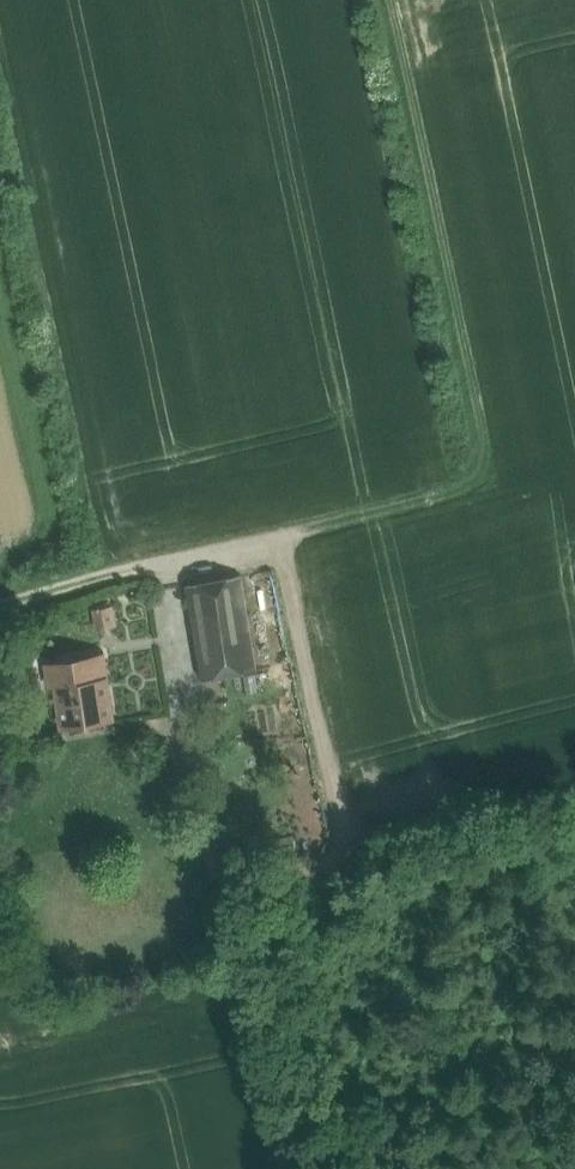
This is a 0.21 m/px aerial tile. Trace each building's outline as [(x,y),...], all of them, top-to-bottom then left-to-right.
[(242,575),(188,584),(204,679),(257,669),(242,575)] [(112,606),(95,609),(99,629),(116,626),(112,606)] [(104,664),(84,667),(83,660),(54,664),(58,687),(64,727),(112,719),(104,664)]
